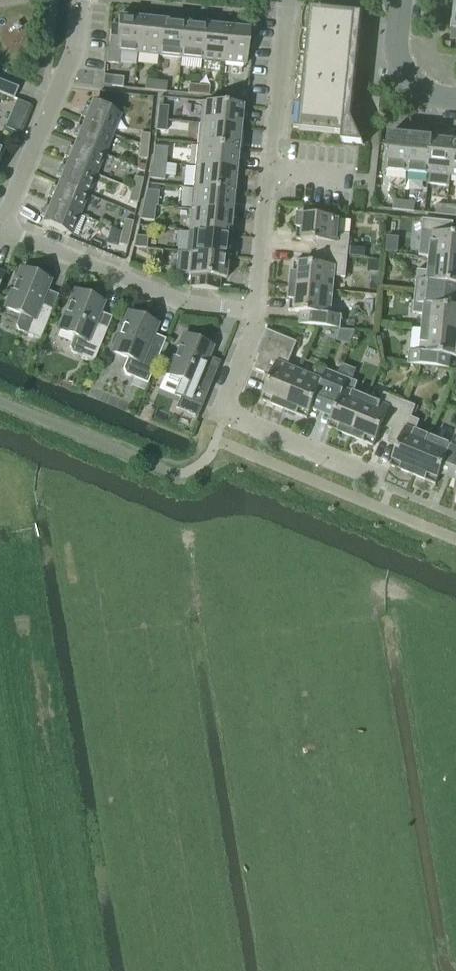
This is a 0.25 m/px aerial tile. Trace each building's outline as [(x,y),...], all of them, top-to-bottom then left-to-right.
[(363,146),(350,119),(361,15),(311,10),(299,131),(341,136),(341,143),(363,146)] [(137,55),(141,20),(118,18),(117,28),(111,27),(107,64),(118,65),(119,54),(137,55)] [(158,58),(162,23),(141,20),(137,55),(158,58)] [(180,60),(183,25),(162,23),(158,58),(180,60)] [(201,62),(205,27),(183,25),(180,60),(201,62)] [(222,64),(226,29),(205,27),(201,62),(222,64)] [(226,29),(222,64),(245,66),(248,31),(226,29)] [(122,88),(123,79),(104,77),(103,86),(111,87),(122,88)] [(17,89),(0,81),(0,95),(13,100),(17,89)] [(155,92),(156,82),(145,81),(144,91),(155,92)] [(166,93),(167,83),(156,82),(155,92),(166,93)] [(198,96),(199,86),(188,85),(187,95),(198,96)] [(209,97),(210,87),(199,86),(198,96),(209,97)] [(241,101),(242,91),(231,90),(230,100),(241,101)] [(200,125),(241,129),(243,107),(202,103),(200,125)] [(110,136),(119,116),(91,104),(89,109),(84,108),(79,118),(85,120),(83,125),(110,136)] [(167,122),(168,108),(158,106),(156,121),(167,122)] [(165,132),(167,122),(156,121),(155,131),(165,132)] [(102,156),(110,136),(83,125),(81,130),(76,128),(71,138),(76,140),(74,145),(102,156)] [(239,151),(241,129),(200,125),(198,147),(239,151)] [(148,148),(149,135),(140,134),(139,147),(148,148)] [(407,173),(410,138),(388,136),(385,171),(407,173)] [(428,175),(432,140),(410,138),(407,173),(428,175)] [(450,177),(453,142),(432,140),(428,175),(429,175),(428,185),(449,187),(450,177)] [(94,176),(102,156),(74,145),(72,149),(68,147),(63,158),(68,160),(66,165),(94,176)] [(147,160),(148,148),(139,147),(137,160),(147,160)] [(152,163),(166,165),(168,149),(154,147),(152,163)] [(236,172),(239,151),(198,147),(196,168),(236,172)] [(164,181),(166,165),(152,163),(149,180),(164,181)] [(86,196),(94,176),(66,165),(65,169),(59,167),(55,178),(60,180),(58,185),(86,196)] [(234,194),(236,172),(196,168),(194,189),(234,194)] [(140,192),(143,180),(134,178),(131,190),(140,192)] [(78,216),(86,196),(58,185),(56,189),(51,187),(47,198),(52,200),(50,205),(78,216)] [(232,215),(234,194),(194,189),(191,211),(232,215)] [(137,205),(140,192),(131,190),(128,202),(137,205)] [(157,208),(158,193),(146,191),(142,207),(155,208),(157,208)] [(403,212),(404,202),(393,201),(393,211),(403,212)] [(414,213),(415,203),(404,202),(403,212),(414,213)] [(70,237),(78,216),(50,205),(48,209),(43,207),(39,218),(44,220),(41,225),(70,237)] [(446,216),(447,206),(436,205),(435,215),(446,216)] [(447,206),(446,216),(455,217),(455,207),(447,206)] [(153,222),(155,208),(142,207),(139,221),(153,222)] [(230,236),(232,215),(191,211),(189,232),(230,236)] [(316,253),(347,256),(349,235),(338,234),(340,219),(298,215),(296,240),(317,242),(316,253)] [(418,256),(430,257),(455,260),(455,235),(451,234),(452,223),(422,220),(420,242),(418,256)] [(130,235),(133,223),(124,221),(121,233),(130,235)] [(228,258),(230,236),(189,232),(187,254),(228,258)] [(127,247),(130,235),(121,233),(118,245),(127,247)] [(146,250),(147,238),(135,237),(133,248),(146,250)] [(228,258),(187,254),(177,253),(175,275),(190,276),(189,289),(218,292),(219,279),(225,280),(228,258)] [(345,278),(347,256),(316,253),(315,265),(294,262),(291,287),(332,291),(334,276),(345,278)] [(430,257),(429,271),(417,270),(415,291),(445,294),(455,295),(455,293),(455,260),(430,257)] [(44,291),(48,282),(20,271),(5,310),(19,316),(15,326),(17,332),(39,341),(57,296),(44,291)] [(330,315),(332,291),(291,287),(289,312),(300,313),(299,325),(340,329),(341,316),(330,315)] [(445,294),(415,291),(413,304),(412,313),(424,315),(422,330),(455,333),(455,307),(455,306),(455,295),(445,294)] [(98,313),(101,304),(74,293),(58,331),(72,337),(68,347),(70,353),(92,363),(110,318),(98,313)] [(151,335),(155,326),(127,314),(111,353),(126,359),(121,369),(123,375),(146,384),(164,340),(151,335)] [(422,330),(420,352),(409,351),(407,365),(448,369),(449,356),(455,357),(455,333),(422,330)] [(284,411),(300,373),(287,367),(297,343),(266,331),(256,355),(260,356),(254,370),(271,377),(261,401),(284,411)] [(196,418),(201,407),(219,363),(205,357),(209,348),(181,337),(166,375),(180,381),(176,391),(178,397),(179,398),(175,409),(196,418)] [(300,373),(284,411),(306,420),(311,410),(321,414),(337,374),(317,366),(312,378),(300,373)] [(337,374),(321,414),(331,418),(327,428),(350,438),(366,400),(352,394),(357,382),(337,374)] [(392,430),(404,402),(384,393),(379,405),(366,400),(350,438),(371,447),(380,425),(391,429),(392,430)] [(412,476),(428,437),(415,432),(419,421),(410,418),(415,406),(404,402),(392,430),(391,429),(386,440),(398,445),(389,466),(412,476)] [(455,463),(455,431),(450,446),(428,437),(412,476),(435,485),(439,474),(450,478),(455,463)]
